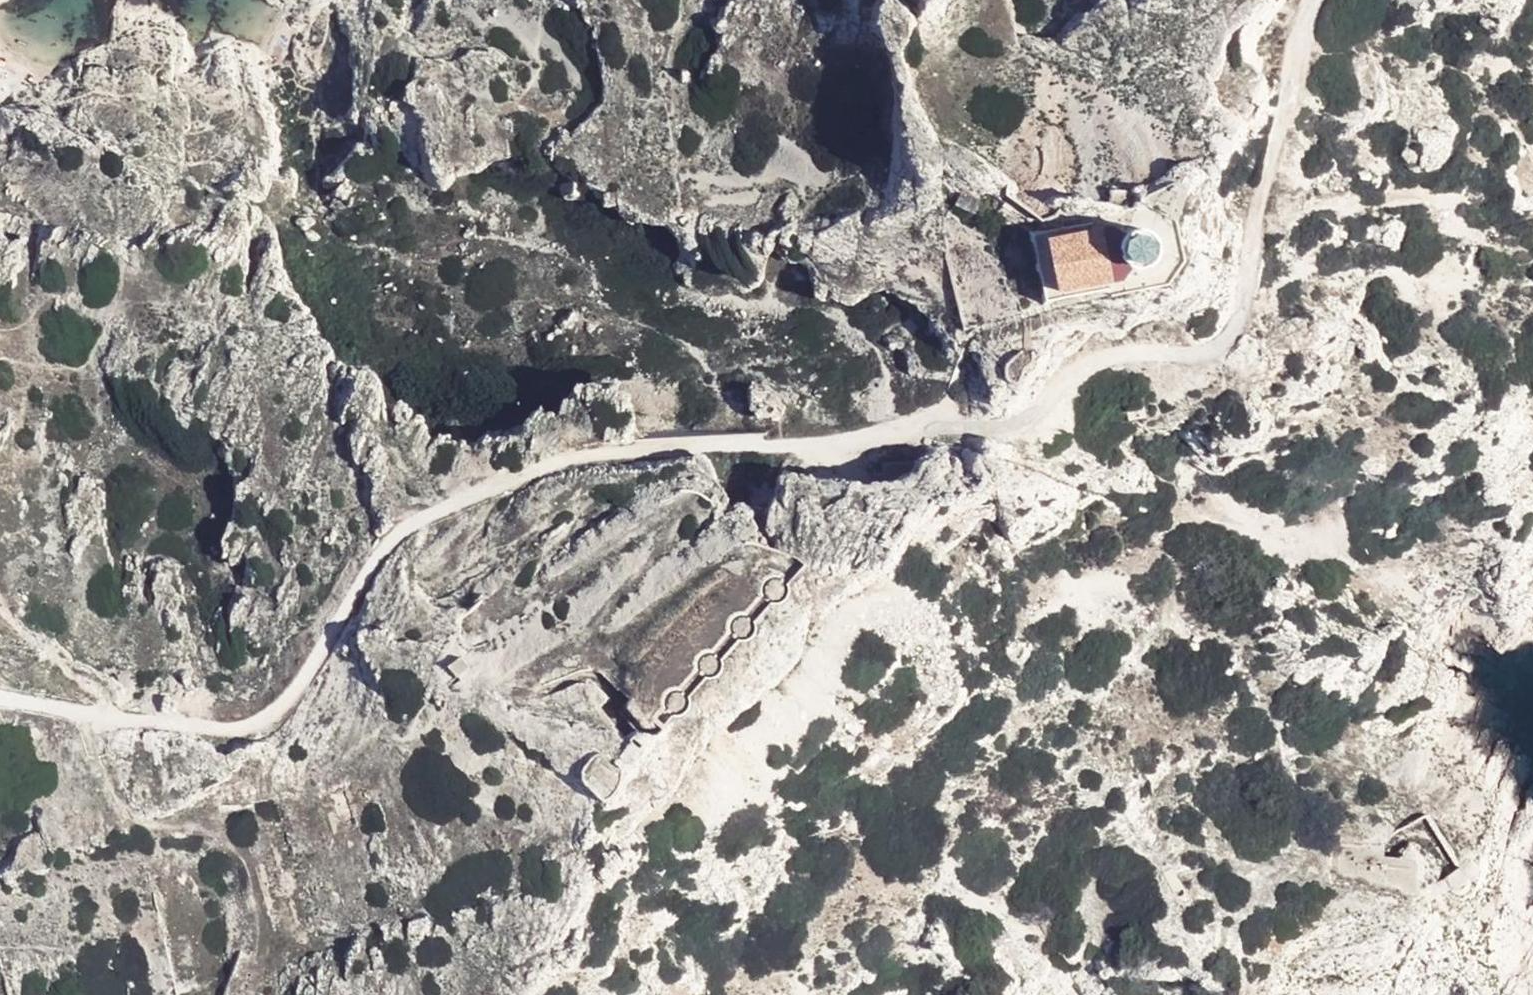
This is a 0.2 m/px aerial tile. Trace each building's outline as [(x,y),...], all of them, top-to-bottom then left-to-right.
[(1124,278),(1136,265),(1131,262),(1127,258),(1125,255),(1124,251),(1124,247),(1125,241),(1127,237),(1114,224),(1050,238),(1060,290),(1124,278)] [(1127,258),(1131,262),(1136,265),(1142,266),(1148,265),(1154,262),(1158,257),(1160,251),(1160,245),(1158,240),(1155,235),(1150,231),(1144,230),(1138,230),(1132,232),(1127,237),(1125,241),(1124,247),(1124,251),(1125,255),(1127,258)] [(449,668),(457,678),(469,669),(461,659),(449,668)] [(1401,895),(1419,894),(1417,861),(1415,857),(1406,854),(1385,854),(1384,843),(1338,845),(1337,873),(1343,874),(1343,881),(1352,881),(1355,885),(1363,882),(1368,885),(1376,887),(1377,891),(1396,892),(1401,895)] [(1466,876),(1457,864),(1445,874),(1451,883),(1455,885),(1460,884),(1465,881),(1466,876)]
